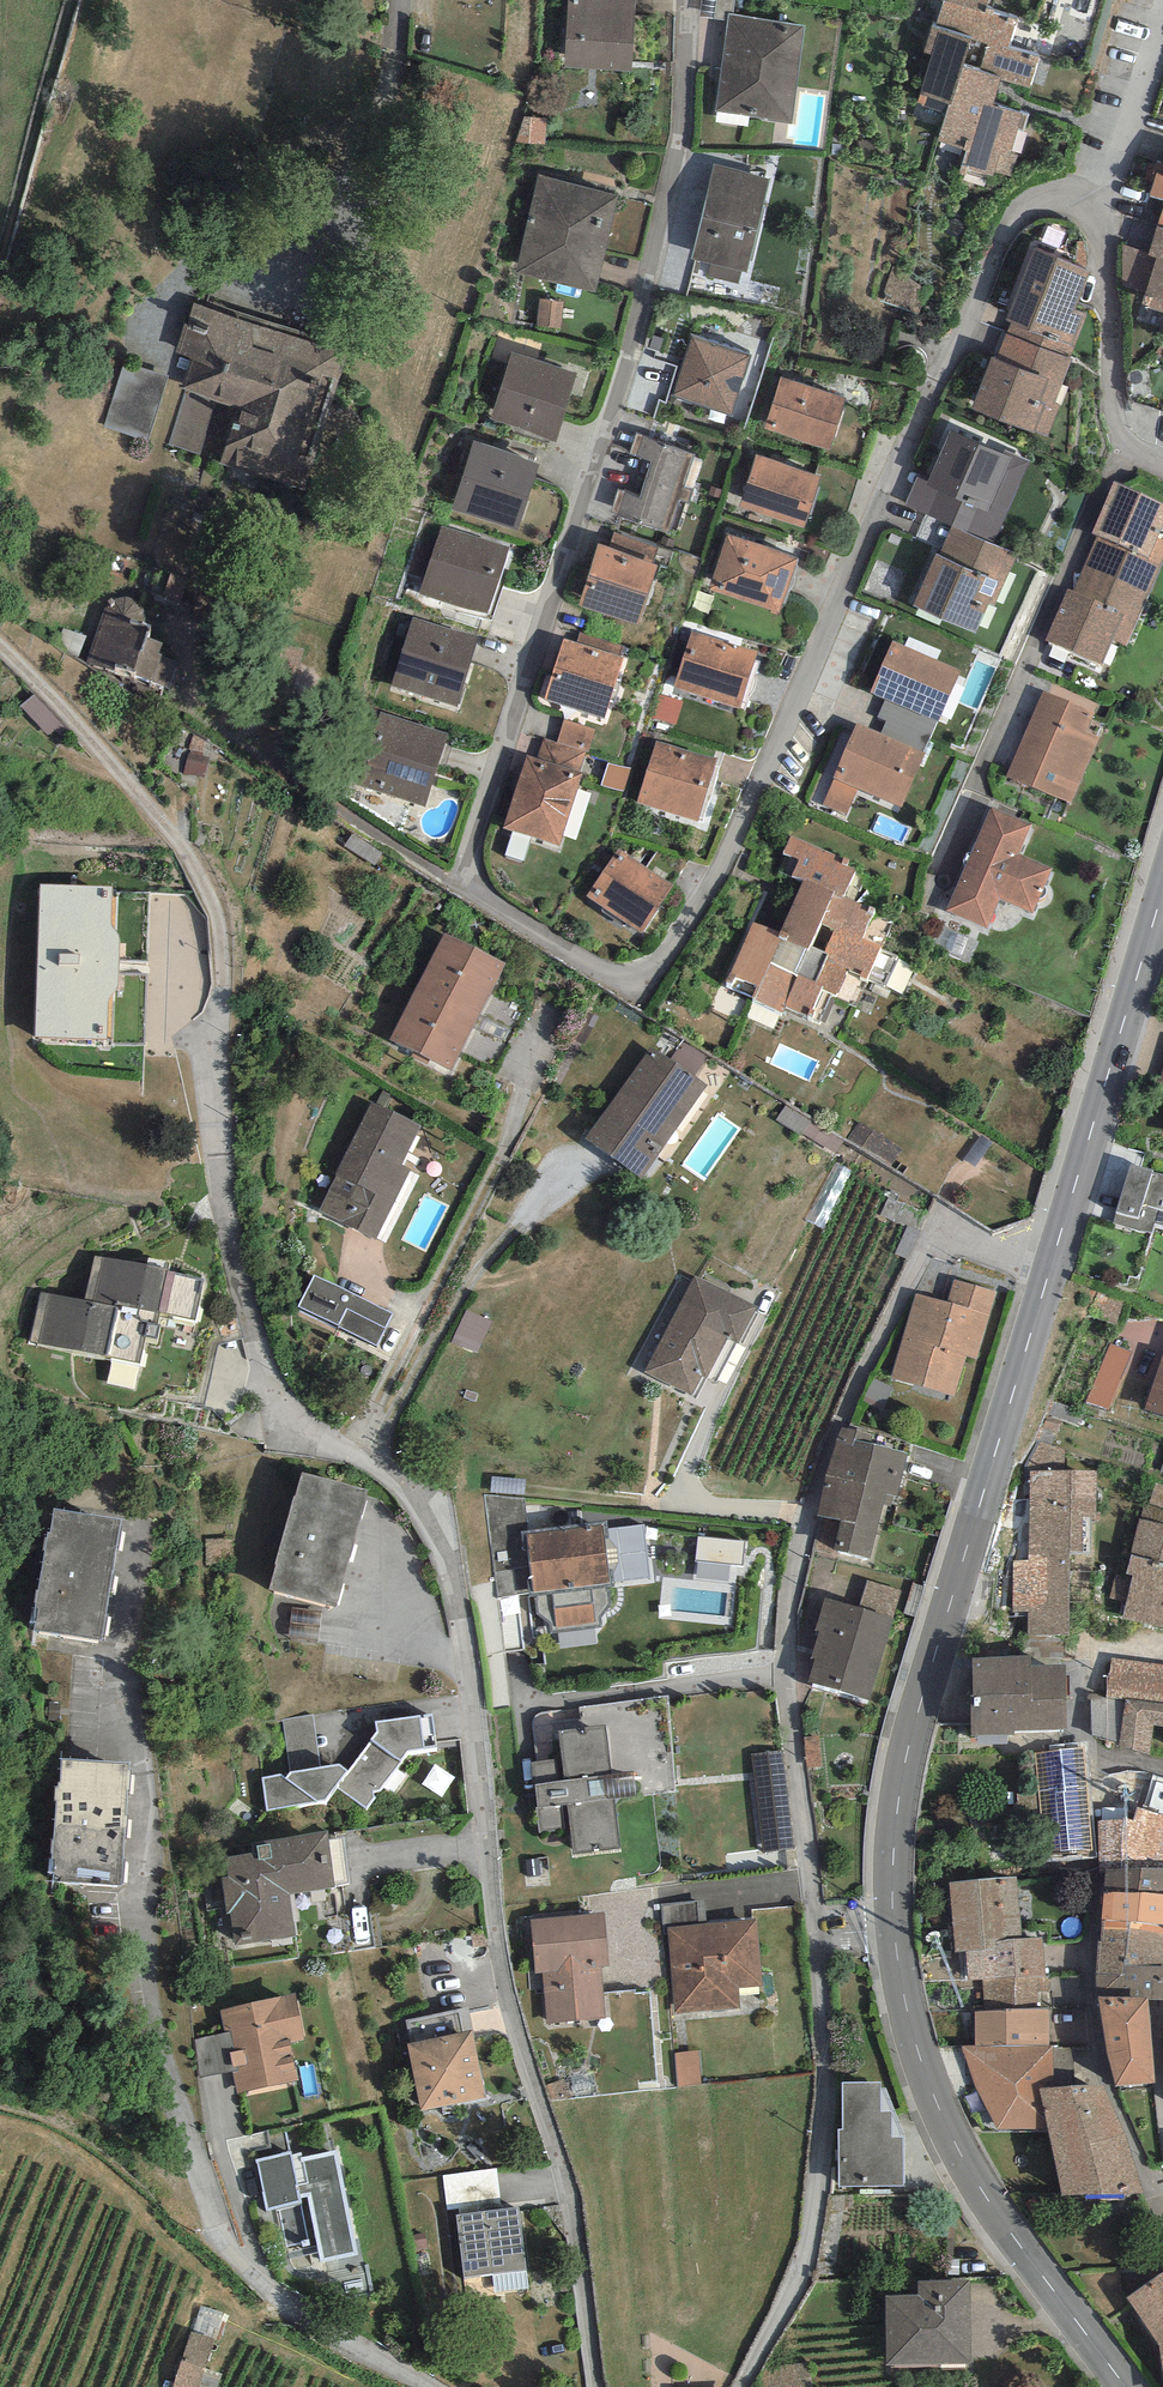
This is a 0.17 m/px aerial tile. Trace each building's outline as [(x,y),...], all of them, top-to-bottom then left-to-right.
[(565,67),(632,71),(636,0),(568,0),(565,67)] [(699,17),(728,21),(729,14),(733,15),(735,0),(702,0),(699,17)] [(944,0),(938,22),(933,20),(924,51),(932,54),(917,103),(947,112),(937,142),(966,150),(959,172),(993,183),(996,172),(1010,177),(1029,115),(993,104),(1001,79),(1031,88),(1040,57),(1008,47),(1016,21),(985,11),(989,0),(943,0),(944,0)] [(733,15),(729,14),(728,21),(715,112),(791,123),(805,25),(733,15)] [(770,178),(714,164),(691,258),(711,263),(707,276),(738,284),(742,271),(747,272),(770,178)] [(1157,173),(1150,196),(1162,200),(1162,176),(1157,173)] [(618,195),(538,176),(514,273),(595,292),(618,195)] [(1149,252),(1121,244),(1121,288),(1145,294),(1141,304),(1162,311),(1162,208),(1149,252)] [(1089,271),(1034,249),(1005,320),(1011,322),(1007,333),(1070,357),(1086,317),(1073,312),(1089,271)] [(350,355),(193,301),(175,352),(193,358),(182,389),(186,390),(240,409),(221,464),(302,492),(350,355)] [(1070,357),(1007,333),(997,359),(991,357),(971,409),(1048,438),(1061,405),(1055,403),(1073,358),(1070,357)] [(750,356),(692,337),(673,395),(731,414),(750,356)] [(578,374),(512,352),(489,419),(556,441),(578,374)] [(168,376),(122,362),(102,427),(148,441),(168,376)] [(781,377),(764,428),(829,449),(845,397),(781,377)] [(167,445),(221,464),(240,409),(186,390),(167,445)] [(1002,454),(950,431),(928,481),(917,477),(905,506),(951,526),(993,544),(1029,461),(1004,450),(1002,454)] [(694,453),(636,434),(629,454),(652,461),(644,482),(689,498),(692,490),(683,487),(694,453)] [(540,464),(473,441),(450,509),(517,531),(540,464)] [(757,455),(740,506),(805,528),(822,477),(757,455)] [(689,498),(644,482),(639,498),(618,491),(611,512),(668,532),(679,499),(688,502),(689,498)] [(1114,482),(1092,532),(1099,535),(1162,562),(1162,560),(1162,540),(1158,538),(1162,526),(1162,504),(1114,482)] [(508,547),(440,526),(419,593),(487,615),(508,547)] [(993,544),(951,526),(938,556),(999,582),(989,603),(994,605),(1016,554),(993,544)] [(613,532),(608,548),(653,564),(658,548),(613,532)] [(798,557),(727,534),(709,589),(779,613),(798,557)] [(1162,562),(1099,535),(1073,591),(1139,619),(1162,562)] [(608,548),(598,545),(577,605),(638,625),(658,565),(653,564),(608,548)] [(938,556),(935,554),(913,605),(976,633),(989,603),(999,582),(938,556)] [(187,580),(172,574),(163,595),(179,601),(187,580)] [(1073,591),(1067,589),(1045,640),(1101,665),(1112,640),(1127,646),(1139,619),(1073,591)] [(153,628),(144,625),(145,619),(145,613),(142,607),(139,602),(133,599),(128,597),(121,597),(115,598),(110,602),(106,606),(103,612),(86,663),(134,678),(135,675),(152,680),(151,683),(169,689),(179,661),(162,656),(163,654),(160,653),(163,642),(150,638),(153,628)] [(478,636),(412,616),(391,686),(457,706),(478,636)] [(691,630),(673,687),(740,707),(758,651),(691,630)] [(580,631),(577,643),(620,656),(623,645),(580,631)] [(577,643),(563,638),(543,699),(605,719),(625,658),(620,656),(577,643)] [(892,641),(870,692),(885,699),(938,722),(960,671),(892,641)] [(1094,713),(1042,691),(1006,776),(1071,804),(1100,737),(1086,731),(1094,713)] [(683,702),(658,695),(652,719),(676,725),(683,702)] [(931,739),(938,722),(885,699),(878,716),(886,719),(931,739)] [(449,735),(379,710),(353,783),(423,807),(449,735)] [(595,730),(564,719),(556,742),(587,752),(595,730)] [(925,753),(931,739),(886,719),(880,734),(925,753)] [(880,734),(857,723),(833,778),(858,789),(901,807),(925,753),(880,734)] [(580,772),(587,752),(556,742),(544,737),(537,759),(580,772)] [(717,759),(655,740),(636,803),(698,821),(717,759)] [(583,773),(580,772),(537,759),(527,755),(503,828),(559,846),(583,773)] [(634,770),(608,763),(601,785),(627,792),(634,770)] [(845,816),(858,789),(833,778),(822,805),(845,816)] [(1031,825),(990,808),(946,911),(987,928),(999,899),(1032,913),(1051,867),(1018,853),(1031,825)] [(836,855),(791,835),(783,853),(799,859),(792,875),(803,880),(779,933),(752,920),(723,983),(754,997),(753,1000),(782,1013),(785,1008),(825,1026),(839,996),(851,1002),(862,977),(868,979),(884,987),(897,959),(878,950),(880,946),(861,938),(874,911),(842,896),(855,869),(834,859),(836,855)] [(674,884),(618,848),(586,896),(641,933),(674,884)] [(112,887),(40,884),(36,1037),(107,1040),(109,999),(118,986),(120,936),(111,924),(112,887)] [(418,985),(478,1016),(505,964),(444,933),(418,985)] [(450,1070),(478,1016),(418,985),(390,1039),(450,1070)] [(708,1057),(683,1040),(669,1060),(694,1076),(708,1057)] [(669,1060),(651,1046),(585,1140),(642,1179),(707,1086),(694,1076),(669,1060)] [(421,1126),(371,1102),(318,1211),(377,1239),(410,1170),(402,1166),(421,1126)] [(810,1121),(785,1106),(776,1120),(801,1135),(810,1121)] [(902,1147),(858,1121),(847,1140),(890,1166),(902,1147)] [(1152,1173),(1153,1170),(1130,1164),(1113,1223),(1138,1231),(1153,1232),(1155,1224),(1162,1226),(1162,1176),(1152,1173)] [(195,1321),(203,1281),(203,1278),(168,1271),(169,1270),(95,1255),(86,1301),(40,1292),(30,1342),(140,1364),(145,1336),(157,1339),(160,1325),(157,1324),(159,1314),(195,1321)] [(393,1315),(314,1275),(298,1307),(376,1347),(393,1315)] [(739,1344),(758,1308),(694,1275),(645,1372),(692,1396),(702,1375),(707,1378),(728,1338),(739,1344)] [(997,1293),(953,1280),(947,1302),(916,1293),(890,1378),(955,1397),(967,1357),(977,1360),(997,1293)] [(492,1321),(466,1309),(451,1341),(478,1353),(492,1321)] [(1108,1410),(1133,1352),(1111,1343),(1086,1402),(1108,1410)] [(1145,1409),(1162,1415),(1162,1355),(1145,1409)] [(834,1549),(870,1558),(884,1505),(887,1494),(893,1496),(896,1497),(907,1454),(854,1440),(857,1430),(841,1427),(826,1473),(817,1515),(841,1520),(834,1549)] [(1096,1472),(1031,1471),(1029,1561),(1014,1561),(1013,1612),(1029,1612),(1028,1635),(1068,1636),(1069,1553),(1083,1553),(1083,1516),(1095,1517),(1096,1472)] [(368,1490),(301,1472),(270,1590),(336,1607),(368,1490)] [(893,1496),(887,1494),(884,1505),(891,1506),(893,1496)] [(498,1598),(533,1593),(535,1593),(607,1585),(610,1583),(603,1525),(528,1534),(524,1498),(484,1495),(498,1598)] [(121,1519),(54,1508),(50,1533),(47,1532),(33,1621),(35,1622),(34,1630),(102,1641),(121,1519)] [(1138,1518),(1127,1575),(1117,1574),(1111,1598),(1126,1602),(1123,1617),(1162,1625),(1162,1523),(1138,1518)] [(650,1522),(609,1524),(611,1580),(652,1579),(650,1522)] [(744,1541),(698,1536),(695,1562),(742,1566),(744,1541)] [(901,1590),(867,1580),(859,1607),(893,1617),(901,1590)] [(610,1604),(607,1585),(535,1593),(537,1616),(550,1625),(550,1636),(601,1628),(600,1618),(610,1604)] [(869,1700),(893,1617),(859,1607),(825,1597),(815,1629),(819,1630),(811,1658),(815,1659),(808,1682),(869,1700)] [(322,1611),(292,1607),(288,1639),(318,1642),(322,1611)] [(1030,1656),(973,1657),(974,1704),(971,1704),(971,1735),(1016,1734),(1016,1730),(1068,1729),(1067,1665),(1031,1666),(1030,1656)] [(1112,1658),(1106,1697),(1127,1699),(1162,1704),(1162,1664),(1112,1658)] [(1106,1697),(1092,1694),(1092,1734),(1119,1742),(1127,1699),(1106,1697)] [(1162,1725),(1162,1704),(1127,1699),(1119,1742),(1118,1746),(1149,1756),(1154,1724),(1162,1725)] [(437,1746),(432,1714),(376,1721),(378,1731),(348,1772),(339,1764),(321,1767),(291,1772),(287,1778),(282,1774),(262,1778),(267,1810),(325,1801),(336,1786),(367,1809),(375,1798),(374,1796),(373,1791),(380,1790),(408,1751),(437,1746)] [(291,1772),(321,1767),(313,1715),(283,1719),(291,1772)] [(611,1774),(605,1725),(559,1731),(562,1759),(531,1763),(534,1785),(540,1833),(571,1830),(574,1855),(620,1849),(614,1798),(636,1795),(633,1771),(611,1774)] [(819,1736),(804,1737),(807,1768),(822,1766),(819,1736)] [(1084,1748),(1030,1753),(1039,1854),(1093,1849),(1084,1748)] [(783,1749),(751,1753),(763,1853),(795,1849),(783,1749)] [(129,1764),(61,1759),(60,1782),(58,1782),(58,1787),(55,1787),(54,1800),(56,1800),(51,1872),(53,1872),(53,1882),(121,1886),(121,1883),(123,1883),(125,1859),(122,1859),(124,1838),(127,1838),(128,1817),(125,1817),(127,1791),(130,1791),(131,1770),(128,1769),(129,1764)] [(1153,1775),(1142,1809),(1137,1807),(1133,1820),(1098,1820),(1099,1875),(1105,1875),(1106,1869),(1162,1870),(1162,1778),(1153,1775)] [(327,1832),(265,1841),(266,1845),(257,1846),(258,1853),(224,1858),(227,1877),(220,1878),(226,1915),(231,1915),(235,1944),(295,1935),(289,1893),(335,1886),(327,1832)] [(1162,1895),(1162,1870),(1106,1869),(1105,1875),(1103,1893),(1162,1895)] [(1017,1877),(949,1883),(955,1952),(967,1951),(995,1949),(995,1942),(1023,1939),(1017,1877)] [(1103,1893),(1102,1920),(1162,1925),(1162,1895),(1103,1893)] [(667,1927),(698,1925),(696,1901),(661,1904),(664,1933),(668,1933),(667,1927)] [(605,1912),(530,1919),(535,1973),(542,1972),(547,2024),(606,2018),(601,1968),(610,1967),(605,1912)] [(698,1925),(667,1927),(668,1933),(675,2015),(740,2009),(738,1989),(762,1987),(756,1919),(698,1925)] [(1102,1920),(1100,1941),(1098,1941),(1096,1973),(1125,1973),(1126,1965),(1162,1966),(1162,1925),(1102,1920)] [(995,1949),(967,1951),(968,1979),(983,1978),(984,2011),(1047,2008),(1044,1939),(1023,1939),(995,1942),(995,1949)] [(1148,1999),(1162,2000),(1162,1966),(1126,1965),(1125,1973),(1096,1973),(1096,1996),(1099,1996),(1148,1998),(1148,1999)] [(296,1994),(221,2010),(226,2033),(231,2032),(239,2071),(233,2072),(237,2093),(299,2080),(291,2042),(305,2039),(296,1994)] [(1107,2053),(1151,2047),(1148,1999),(1148,1998),(1099,1996),(1107,2053)] [(405,2020),(410,2044),(472,2031),(473,2031),(468,2007),(405,2020)] [(975,2010),(976,2046),(1049,2045),(1047,2008),(984,2011),(975,2010)] [(410,2044),(407,2045),(422,2111),(486,2096),(472,2031),(410,2044)] [(233,2072),(239,2071),(231,2032),(226,2033),(195,2039),(200,2079),(233,2072)] [(1039,2088),(1073,2086),(1071,2045),(1049,2045),(976,2046),(961,2047),(978,2091),(964,2097),(981,2132),(1047,2129),(1039,2088)] [(1151,2047),(1107,2053),(1115,2086),(1155,2083),(1151,2047)] [(881,2083),(843,2083),(842,2129),(838,2129),(839,2187),(904,2186),(903,2183),(905,2183),(904,2134),(886,2088),(880,2088),(881,2083)] [(1073,2086),(1039,2088),(1047,2129),(1061,2195),(1147,2191),(1103,2084),(1073,2086)] [(359,2255),(336,2150),(303,2157),(302,2152),(292,2155),(291,2151),(256,2159),(264,2192),(262,2192),(266,2211),(303,2202),(302,2198),(307,2197),(322,2263),(359,2255)] [(458,2208),(459,2215),(502,2210),(496,2168),(443,2175),(447,2210),(458,2208)] [(526,2271),(519,2208),(502,2210),(459,2215),(456,2215),(464,2278),(493,2275),(526,2271)] [(528,2289),(526,2271),(493,2275),(495,2292),(528,2289)] [(1161,2344),(1162,2343),(1162,2274),(1126,2298),(1161,2344)] [(970,2280),(919,2282),(919,2296),(885,2296),(887,2364),(972,2362),(970,2280)] [(199,2305),(171,2386),(219,2386),(224,2374),(204,2367),(222,2312),(199,2305)]
